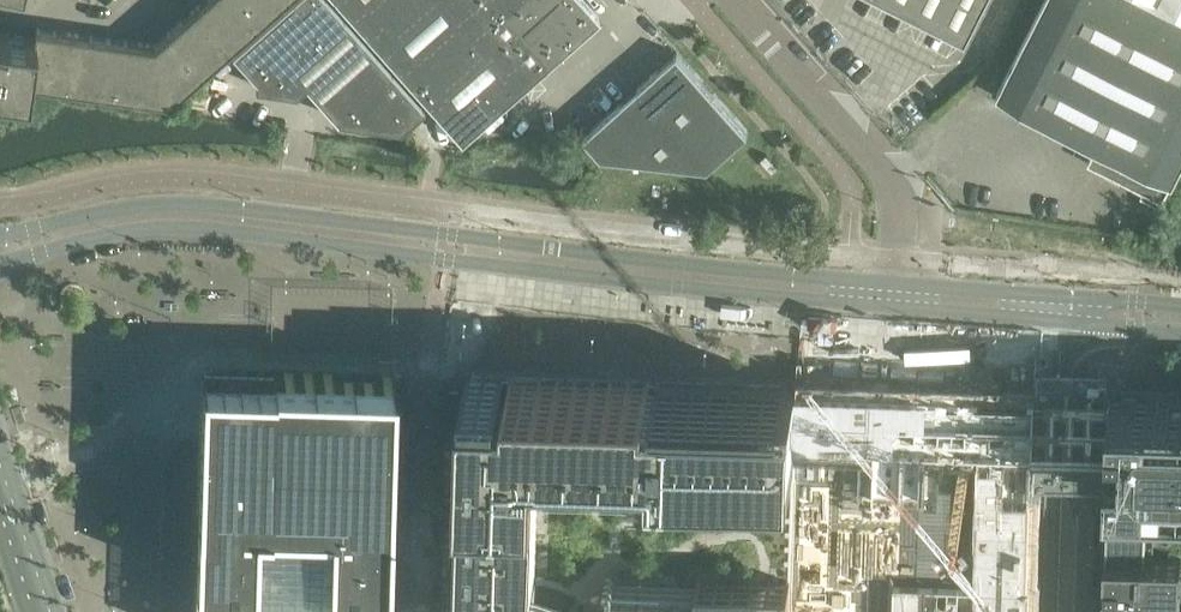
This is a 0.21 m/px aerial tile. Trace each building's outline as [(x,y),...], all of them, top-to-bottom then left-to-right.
[(236,0),(204,0),(195,8),(230,47),(257,23),(236,0)] [(331,0),(288,0),(232,50),(257,77),(255,85),(296,91),(306,82),(322,100),(377,52),(331,0)] [(257,23),(282,0),(236,0),(257,23)] [(461,138),(527,80),(560,52),(588,27),(599,16),(595,11),(588,3),(585,0),(338,0),(461,138)] [(987,0),(885,0),(909,12),(932,24),(942,29),(953,34),(966,41),(987,0)] [(1180,165),(1180,0),(1044,0),(998,91),(1024,104),(1061,123),(1098,142),(1089,160),(1144,188),(1141,193),(1161,203),(1173,180),(1180,165)] [(230,47),(195,8),(180,21),(182,23),(172,33),(170,31),(169,31),(168,32),(203,71),(230,47)] [(66,84),(73,33),(36,27),(34,36),(36,36),(30,79),(66,84)] [(36,36),(34,36),(0,31),(0,84),(29,88),(30,79),(36,36)] [(203,71),(168,32),(167,33),(167,34),(169,36),(158,45),(156,43),(154,44),(144,43),(137,94),(171,99),(203,71)] [(101,89),(109,38),(107,38),(106,38),(106,41),(92,38),(92,35),(73,33),(66,84),(101,89)] [(137,94),(144,43),(125,40),(125,43),(110,41),(111,39),(110,39),(109,38),(101,89),(137,94)] [(749,131),(678,51),(674,55),(666,62),(654,72),(617,106),(585,134),(603,154),(709,166),(749,131)] [(372,94),(396,73),(377,52),(322,100),(338,118),(400,127),(372,94)] [(424,105),(396,73),(372,94),(400,127),(404,123),(424,105)] [(778,165),(767,153),(762,158),(773,170),(778,165)] [(199,505),(196,597),(196,611),(385,611),(392,376),(221,370),(203,370),(201,440),(199,505)] [(797,386),(747,385),(747,386),(732,386),(732,384),(729,384),(729,385),(714,385),(714,384),(711,384),(711,385),(697,384),(697,383),(694,383),(694,384),(679,384),(679,383),(676,383),(676,384),(661,383),(661,382),(656,382),(656,385),(653,385),(650,385),(650,382),(645,382),(645,383),(631,383),(631,381),(627,381),(627,383),(613,382),(613,381),(609,381),(609,382),(595,382),(595,380),(591,380),(591,382),(577,381),(577,380),(574,380),(574,381),(560,381),(560,379),(556,379),(556,381),(542,380),(542,379),(538,378),(538,380),(514,379),(514,378),(510,378),(510,381),(507,381),(504,381),(504,378),(498,377),(498,378),(486,378),(486,377),(483,377),(483,378),(471,378),(471,377),(466,376),(466,380),(467,380),(467,386),(466,386),(465,397),(466,397),(466,416),(465,416),(464,430),(465,430),(465,448),(464,448),(463,462),(464,462),(464,481),(463,481),(462,492),(464,492),(463,505),(462,505),(462,509),(463,509),(463,522),(461,522),(461,526),(463,527),(462,540),(461,540),(461,544),(462,544),(462,557),(460,557),(460,561),(462,561),(461,574),(460,574),(460,579),(461,579),(461,592),(459,592),(459,596),(460,596),(460,609),(459,609),(459,611),(790,611),(797,386)] [(1149,397),(1130,397),(1111,396),(1060,394),(1041,393),(1048,449),(1063,450),(1110,451),(1108,502),(1105,611),(1180,611),(1180,398),(1149,397)]
